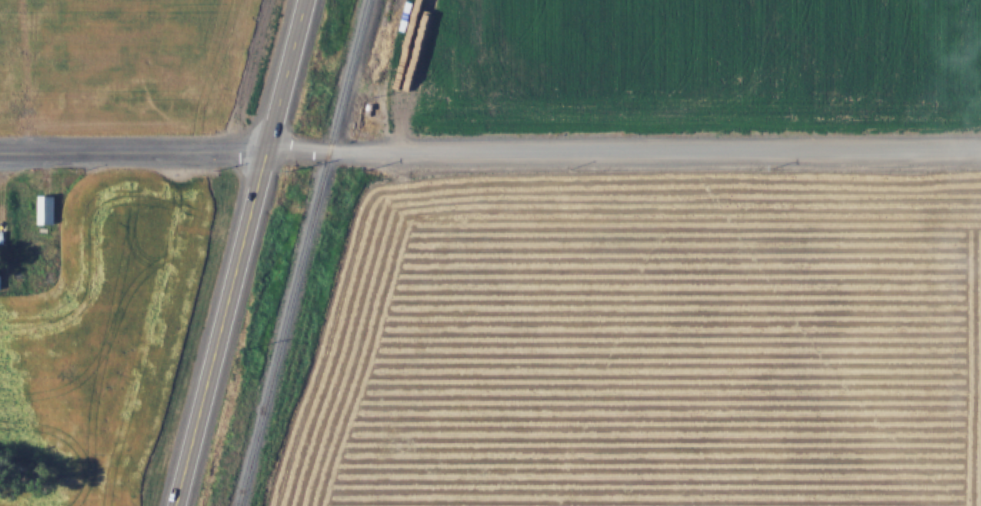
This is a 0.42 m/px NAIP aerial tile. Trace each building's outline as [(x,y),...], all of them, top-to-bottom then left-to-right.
[(40,223),(59,223),(59,194),(40,194),(40,223)]
